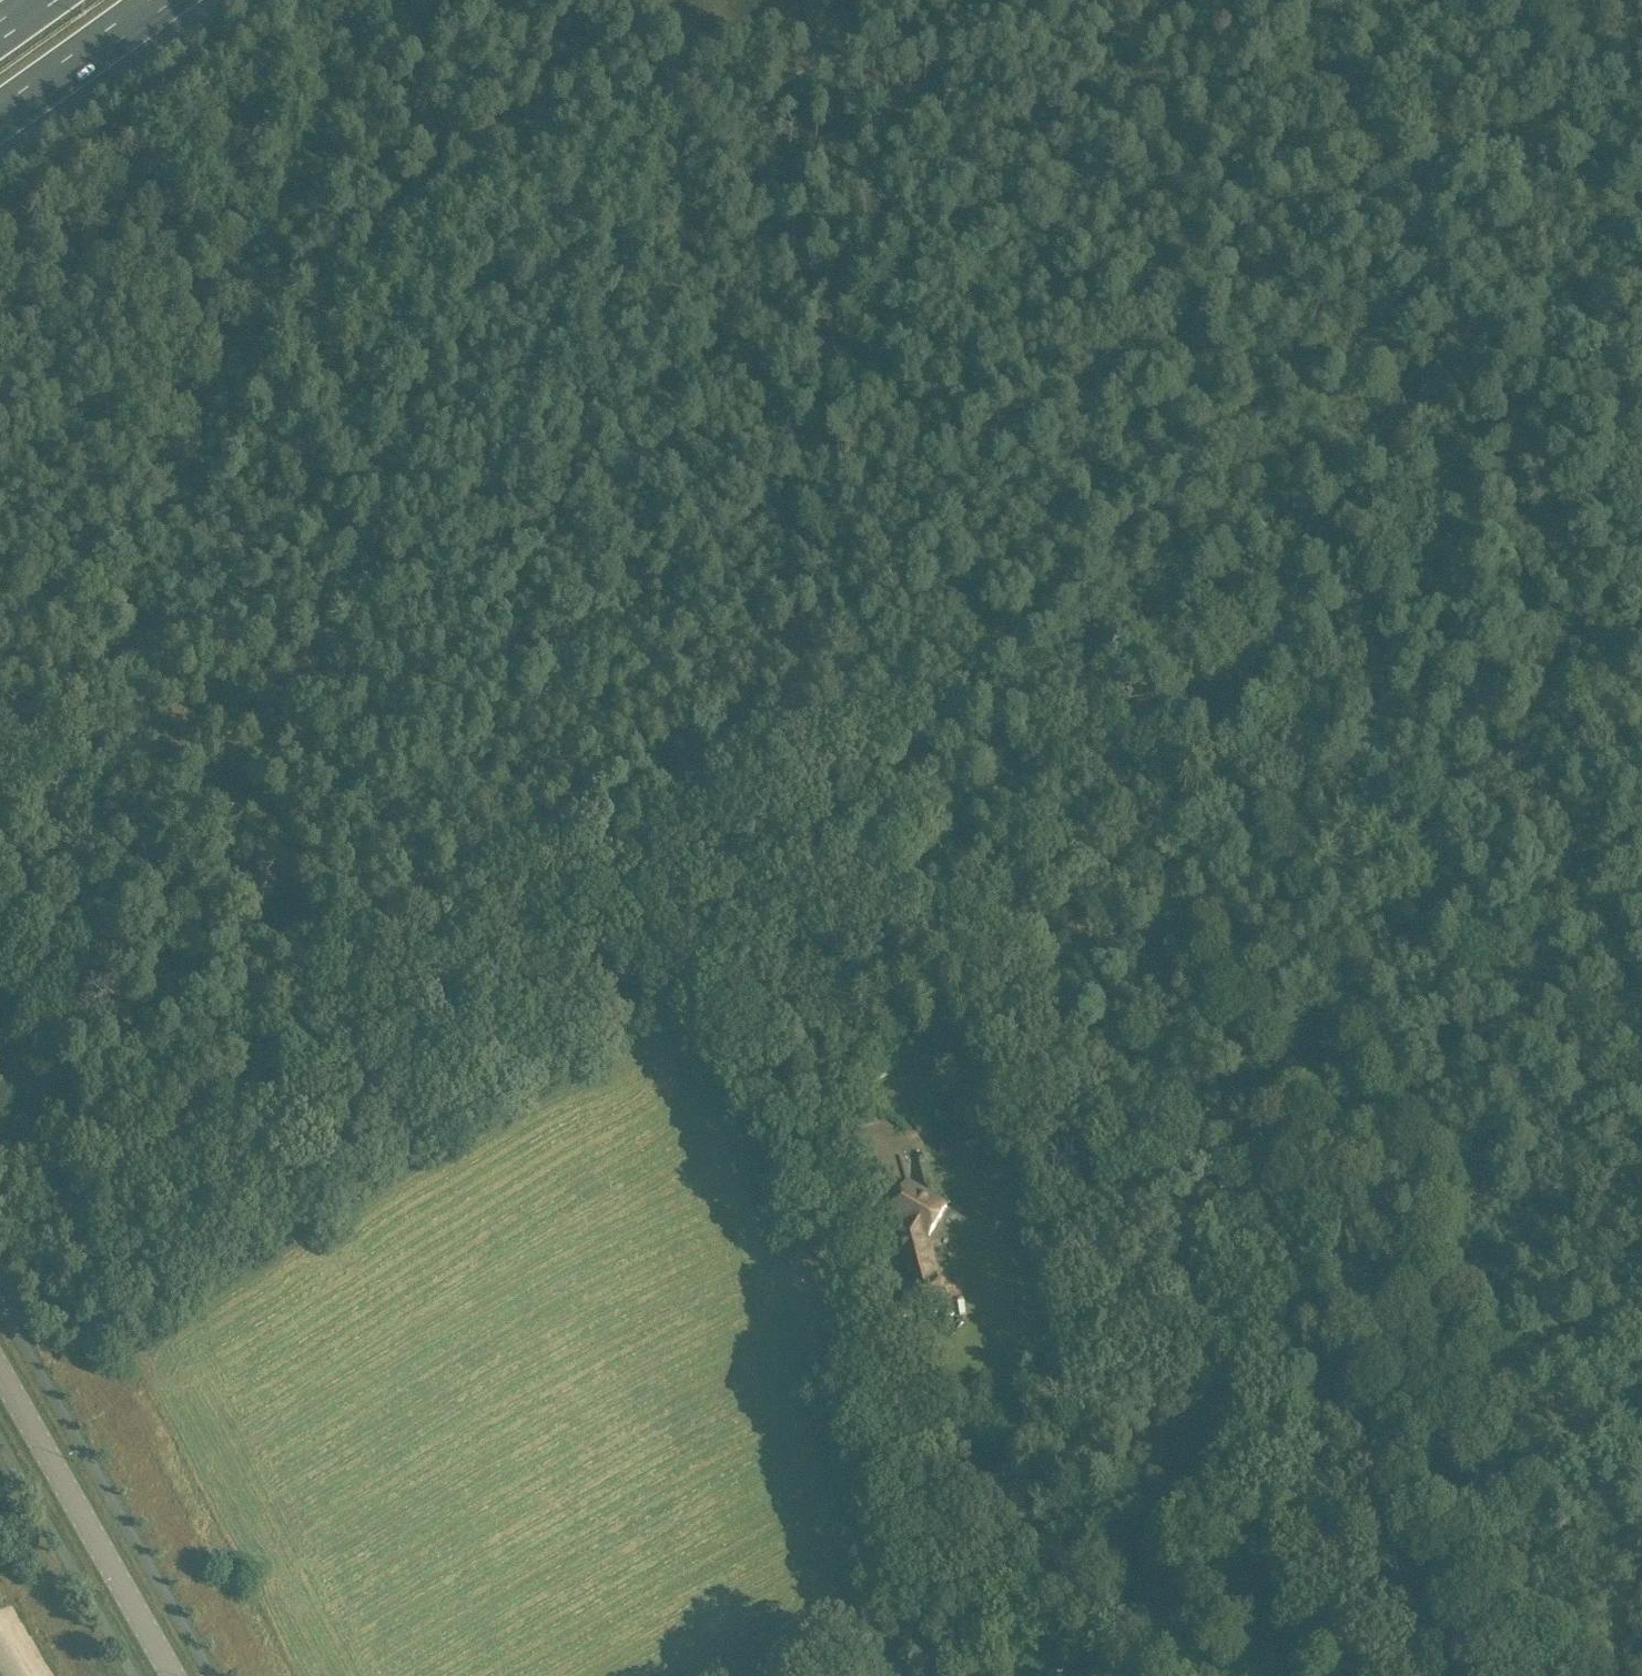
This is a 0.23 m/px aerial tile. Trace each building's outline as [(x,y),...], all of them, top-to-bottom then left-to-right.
[(888,1218),(893,1221),(909,1285),(896,1288),(902,1316),(945,1306),(930,1246),(952,1208),(908,1183),(888,1218)]
